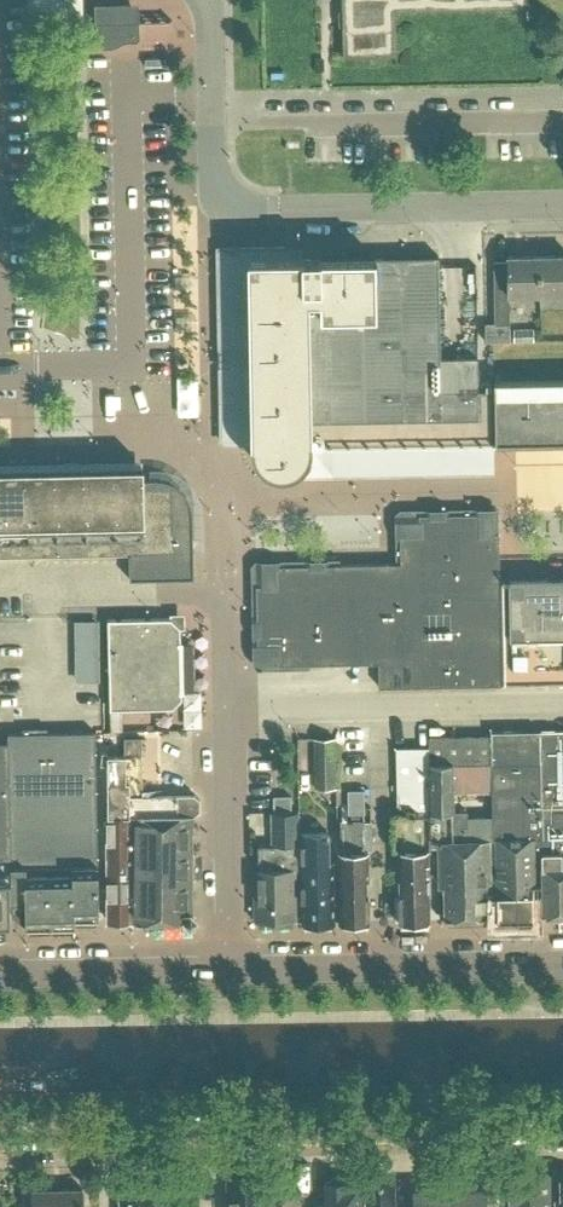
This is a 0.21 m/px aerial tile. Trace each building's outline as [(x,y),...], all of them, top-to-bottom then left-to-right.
[(132,2),(115,3),(115,20),(95,21),(96,41),(100,45),(102,46),(111,46),(117,44),(119,43),(124,41),(128,39),(137,39),(137,37),(139,37),(139,20),(132,20),(132,9),(132,2)] [(495,442),(495,439),(494,389),(478,389),(478,356),(441,357),(439,256),(304,258),(286,258),(286,246),(218,248),(223,441),(241,440),(252,440),(252,446),(253,451),(254,457),(257,462),(261,466),(266,470),(271,473),(276,474),(282,475),(288,474),(293,472),(299,470),(303,466),(307,462),(309,456),(330,472),(483,469),(482,442),(495,442)] [(495,323),(486,323),(486,341),(510,341),(509,294),(540,294),(540,255),(509,256),(509,261),(494,261),(495,323)] [(540,294),(562,294),(562,255),(540,255),(540,294)] [(514,328),(514,341),(534,341),(534,328),(514,328)] [(494,389),(495,439),(562,438),(562,380),(494,381),(494,389)] [(130,552),(131,580),(195,578),(194,515),(192,508),(190,501),(187,495),(182,490),(177,485),(171,482),(164,480),(157,478),(145,479),(145,473),(0,476),(0,555),(130,552)] [(333,564),(274,566),(274,571),(260,586),(254,586),(255,646),(262,646),(274,658),(274,665),(377,663),(378,688),(503,685),(503,683),(500,577),(499,531),(494,531),(479,516),(479,512),(419,514),(419,518),(405,533),(399,533),(399,544),(400,563),(380,583),(349,584),(333,569),(333,564)] [(500,577),(503,683),(562,682),(562,577),(500,577)] [(171,617),(108,619),(110,709),(173,707),(182,698),(180,626),(171,617)] [(543,916),(542,916),(562,916),(562,729),(540,730),(543,916)] [(496,834),(498,919),(531,918),(533,918),(532,916),(543,916),(540,730),(490,730),(492,834),(496,834)] [(27,929),(77,928),(77,921),(100,921),(96,732),(11,734),(15,911),(27,911),(27,929)] [(12,925),(12,911),(15,911),(11,734),(9,734),(9,743),(0,743),(0,925),(12,925)] [(428,738),(428,746),(396,747),(398,813),(393,813),(394,849),(399,849),(400,915),(400,917),(401,919),(402,920),(403,921),(405,921),(406,922),(429,921),(427,848),(431,848),(430,814),(445,814),(454,814),(453,765),(490,764),(490,736),(428,738)] [(108,815),(107,815),(108,921),(131,921),(131,922),(185,921),(189,925),(196,919),(192,916),(192,878),(194,878),(194,852),(193,852),(192,816),(199,810),(199,800),(194,795),(161,796),(161,788),(141,789),(141,737),(125,737),(126,755),(108,755),(108,815)] [(313,787),(335,787),(335,737),(313,737),(313,787)] [(291,796),(273,796),(273,810),(291,809),(291,796)] [(298,811),(275,811),(275,846),(259,847),(259,870),(254,870),(256,920),(295,919),(294,870),(299,870),(298,811)] [(446,886),(446,919),(497,918),(496,888),(489,888),(487,816),(466,816),(466,814),(454,814),(445,814),(446,840),(438,840),(439,886),(446,886)] [(341,852),(338,852),(340,922),(364,922),(365,921),(366,920),(368,919),(368,918),(369,916),(369,915),(367,851),(364,851),(363,820),(341,821),(341,852)] [(325,831),(303,831),(304,864),(302,864),(302,923),(334,922),(334,863),(325,863),(325,831)] [(515,1206),(545,1206),(545,1202),(550,1202),(550,1174),(528,1174),(528,1176),(511,1176),(511,1203),(515,1203),(515,1206)] [(165,1178),(165,1206),(199,1206),(199,1178),(165,1178)] [(229,1180),(229,1206),(260,1206),(260,1179),(229,1180)] [(272,1183),(273,1206),(294,1206),(293,1183),(290,1183),(287,1179),(277,1179),(275,1183),(272,1183)] [(361,1180),(326,1180),(327,1203),(321,1203),(321,1206),(361,1206),(361,1180)] [(407,1205),(395,1205),(394,1181),(368,1182),(369,1206),(407,1206),(407,1205)] [(155,1187),(121,1188),(121,1206),(155,1206),(155,1187)] [(447,1188),(447,1206),(487,1206),(487,1187),(447,1188)] [(61,1189),(61,1206),(83,1206),(83,1188),(61,1189)] [(412,1188),(412,1206),(447,1206),(447,1188),(412,1188)] [(32,1189),(33,1206),(61,1206),(61,1189),(32,1189)]
